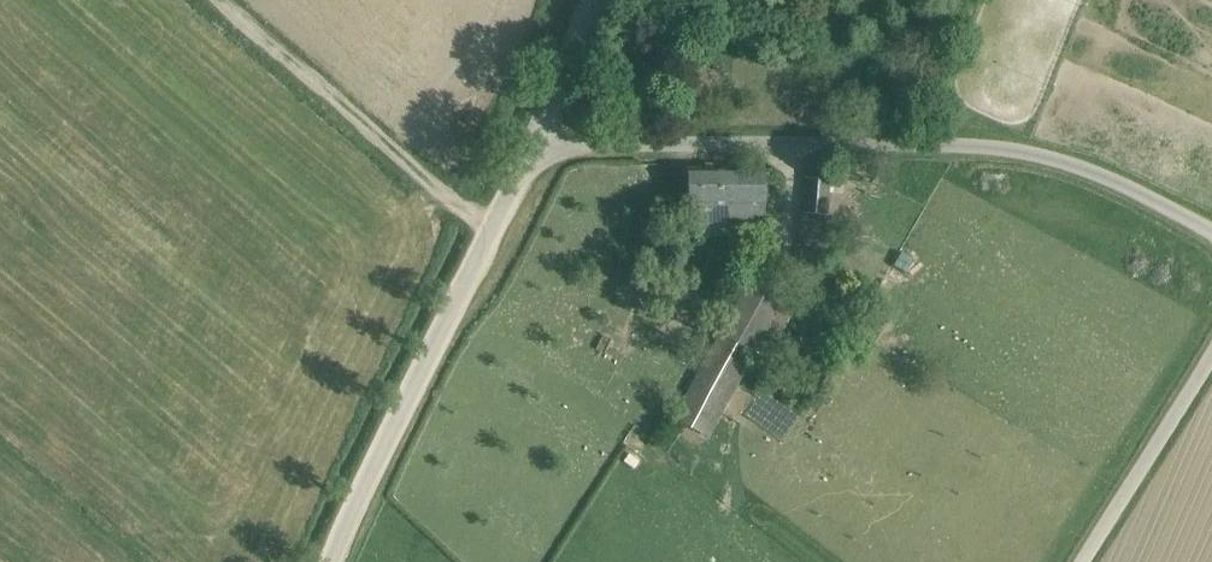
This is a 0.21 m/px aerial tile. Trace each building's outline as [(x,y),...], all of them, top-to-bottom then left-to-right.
[(836,164),(808,162),(804,212),(830,214),(832,179),(835,179),(836,164)] [(766,169),(688,169),(689,204),(728,204),(728,218),(766,218),(766,169)] [(795,313),(745,285),(673,416),(709,435),(755,351),(756,351),(767,330),(781,338),(795,313)]
